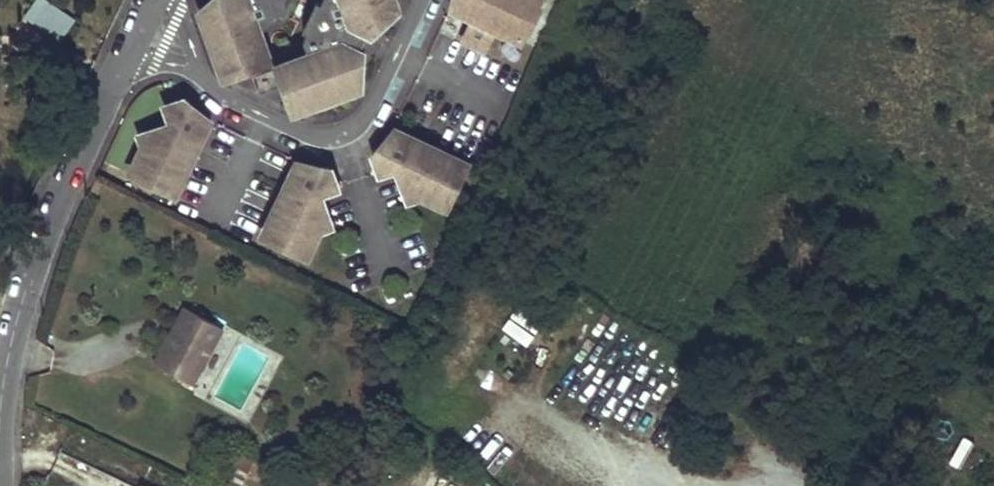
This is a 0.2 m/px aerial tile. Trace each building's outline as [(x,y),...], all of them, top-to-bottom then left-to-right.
[(22,20),(62,41),(74,17),(43,0),(33,0),(22,20)] [(210,3),(206,6),(203,8),(201,10),(199,11),(198,12),(221,75),(230,72),(232,77),(260,67),(259,62),(268,59),(258,32),(272,27),(276,18),(281,20),(290,0),(213,0),(210,3)] [(320,6),(315,4),(303,31),(307,33),(303,42),(308,56),(281,65),(285,75),(280,76),(290,105),(295,103),(298,112),(362,90),(361,85),(361,80),(361,75),(361,70),(362,65),(363,60),(364,55),(355,50),(363,32),(373,37),(375,34),(378,29),(382,25),(387,20),(393,16),(398,12),(394,0),(323,0),(320,6)] [(539,8),(535,6),(537,0),(450,0),(450,1),(448,6),(447,9),(517,42),(522,33),(526,35),(539,8)] [(141,173),(139,178),(166,191),(168,187),(178,191),(211,121),(208,119),(203,117),(199,114),(195,110),(192,107),(188,103),(187,101),(166,109),(172,126),(140,136),(143,148),(132,169),(141,173)] [(446,201),(459,174),(455,172),(459,163),(389,130),(387,134),(384,139),(381,142),(377,146),(374,150),(369,153),(377,176),(395,170),(406,202),(417,198),(437,208),(442,199),(446,201)] [(274,237),(272,241),(299,255),(301,250),(310,254),(320,232),(331,228),(319,196),(336,190),(329,168),(323,168),(317,168),(312,167),(308,166),(303,164),(298,162),(265,233),(274,237)] [(183,311),(154,367),(183,381),(188,373),(198,378),(222,331),(183,311)] [(525,348),(539,329),(514,312),(501,331),(525,348)] [(198,378),(188,373),(183,381),(194,387),(198,378)] [(220,485),(241,485),(254,457),(237,449),(220,485)]
